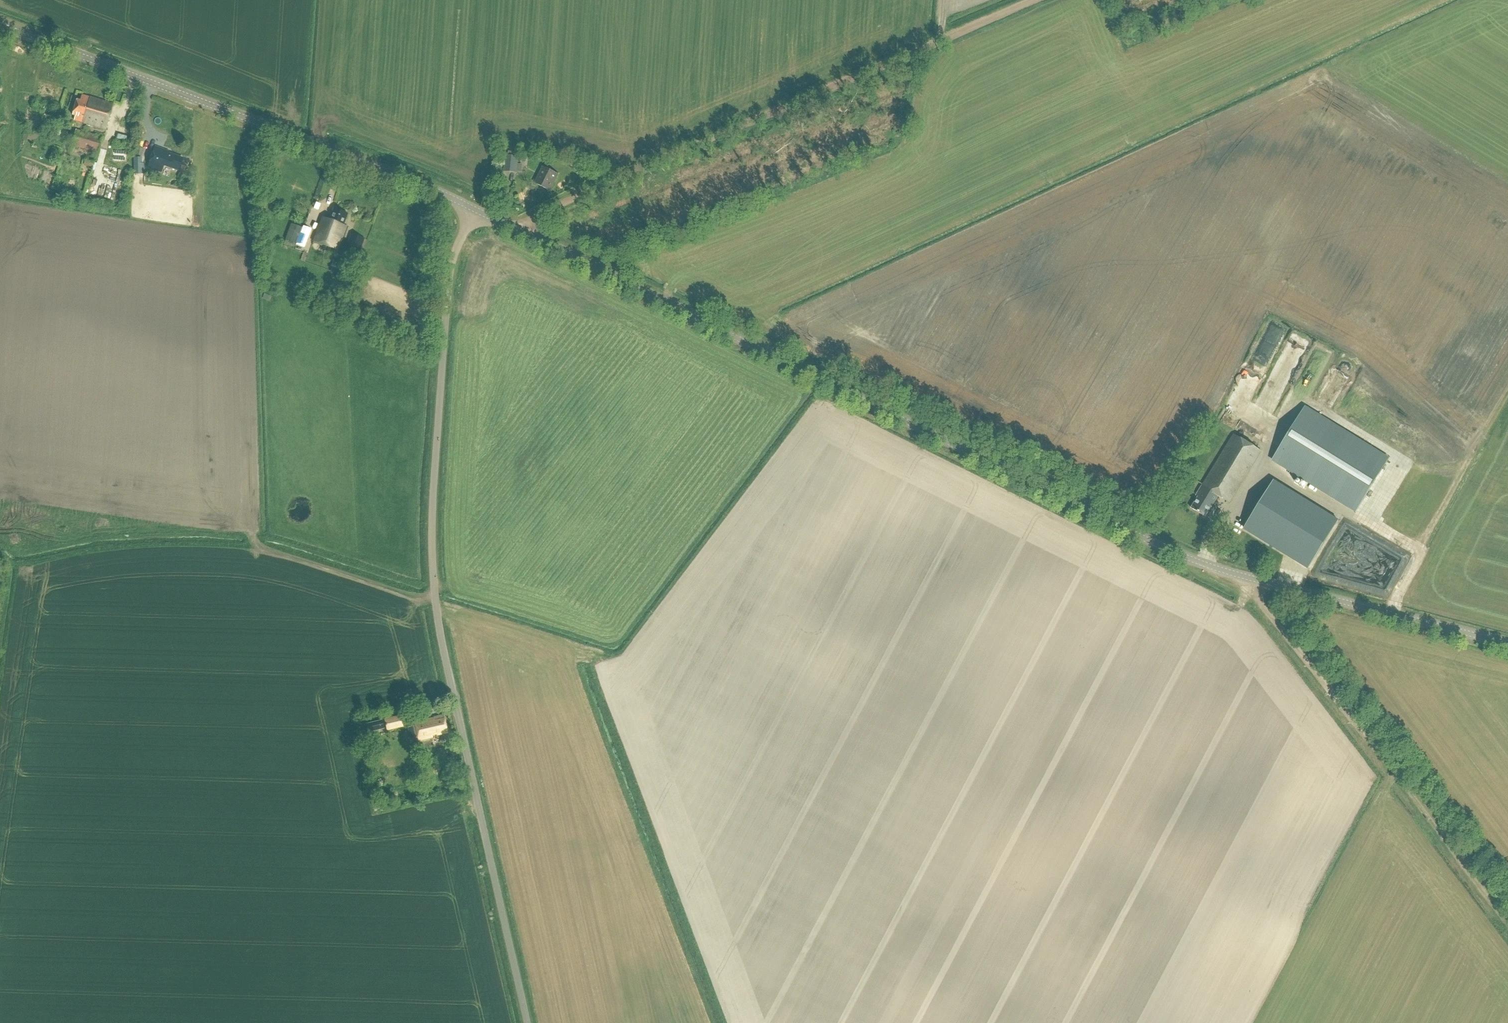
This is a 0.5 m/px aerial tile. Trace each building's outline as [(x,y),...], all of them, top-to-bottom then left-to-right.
[(113,107),(82,97),(80,104),(77,103),(72,117),(75,118),(74,122),(106,132),(113,107)] [(96,154),(101,138),(75,130),(70,146),(96,154)] [(164,167),(179,172),(183,161),(169,155),(169,153),(156,148),(148,168),(161,173),(164,167)] [(102,174),(88,177),(85,192),(86,196),(101,193),(104,193),(105,190),(111,189),(110,186),(112,174),(121,172),(123,158),(122,154),(108,151),(101,153),(100,160),(101,166),(101,168),(102,174)] [(517,173),(519,157),(505,155),(503,172),(517,173)] [(142,163),(142,157),(133,157),(134,174),(145,173),(145,163),(142,163)] [(184,180),(189,169),(182,166),(178,178),(184,180)] [(549,192),(558,175),(542,167),(534,184),(549,192)] [(344,227),(348,216),(333,211),(329,222),(321,219),(312,243),(338,253),(347,229),(344,227)] [(291,224),(285,239),(296,244),(302,228),(291,224)] [(357,257),(364,238),(351,234),(344,252),(357,257)] [(337,263),(335,269),(344,272),(346,266),(337,263)] [(1276,337),(1278,325),(1268,324),(1266,336),(1276,337)] [(1304,408),(1272,459),(1356,511),(1387,460),(1304,408)] [(1229,504),(1261,451),(1234,434),(1197,495),(1199,496),(1192,508),(1205,516),(1217,497),(1229,504)] [(1271,480),(1241,527),(1306,567),(1335,520),(1271,480)] [(1391,502),(1399,506),(1401,501),(1393,497),(1391,502)] [(1374,550),(1347,525),(1324,550),(1332,557),(1330,560),(1335,564),(1341,558),(1345,561),(1358,547),(1368,556),(1374,550)] [(1372,577),(1378,566),(1369,561),(1363,571),(1372,577)] [(1338,582),(1340,575),(1318,572),(1317,579),(1338,582)] [(386,731),(403,727),(400,715),(383,719),(386,731)] [(438,735),(446,733),(442,715),(433,717),(433,718),(414,722),(418,740),(432,737),(432,735),(436,734),(438,735)] [(382,719),(364,723),(367,732),(384,727),(382,719)]
